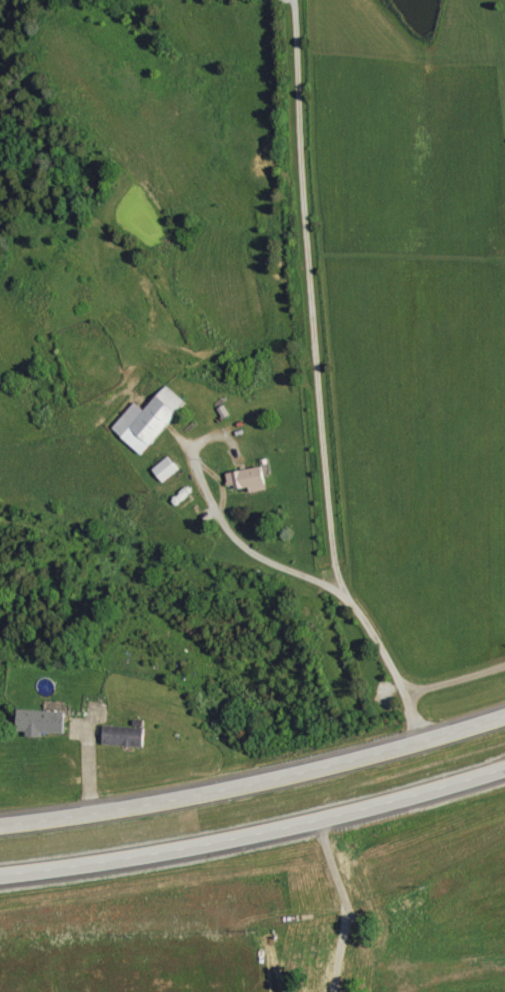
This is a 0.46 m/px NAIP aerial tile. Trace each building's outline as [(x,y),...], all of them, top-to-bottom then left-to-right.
[(188,402),(168,384),(146,409),(136,401),(113,428),(143,454),(188,402)] [(154,468),(164,482),(180,469),(170,456),(154,468)] [(228,470),(230,488),(250,487),(250,491),(266,490),(265,467),(228,470)] [(66,711),(20,709),(19,731),(28,731),(27,737),(42,737),(42,732),(65,733),(66,711)] [(146,726),(105,725),(104,744),(145,746),(146,726)]
